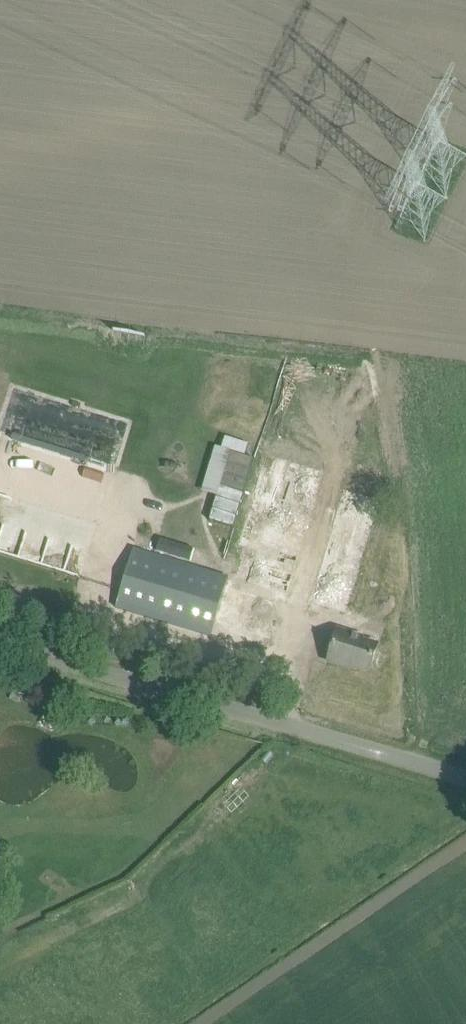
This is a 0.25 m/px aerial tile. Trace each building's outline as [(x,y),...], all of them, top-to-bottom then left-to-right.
[(340,438),(339,449),(368,452),(369,441),(340,438)] [(54,477),(58,450),(43,447),(39,475),(54,477)] [(253,459),(230,452),(216,496),(209,519),(232,526),(253,459)] [(248,582),(286,594),(321,480),(324,470),(286,458),(279,480),(248,582)] [(315,582),(309,601),(345,612),(379,501),(344,489),(315,582)] [(134,549),(116,607),(210,635),(228,578),(134,549)] [(345,663),(369,671),(377,646),(361,641),(362,638),(338,631),(329,662),(344,666),(345,663)]
